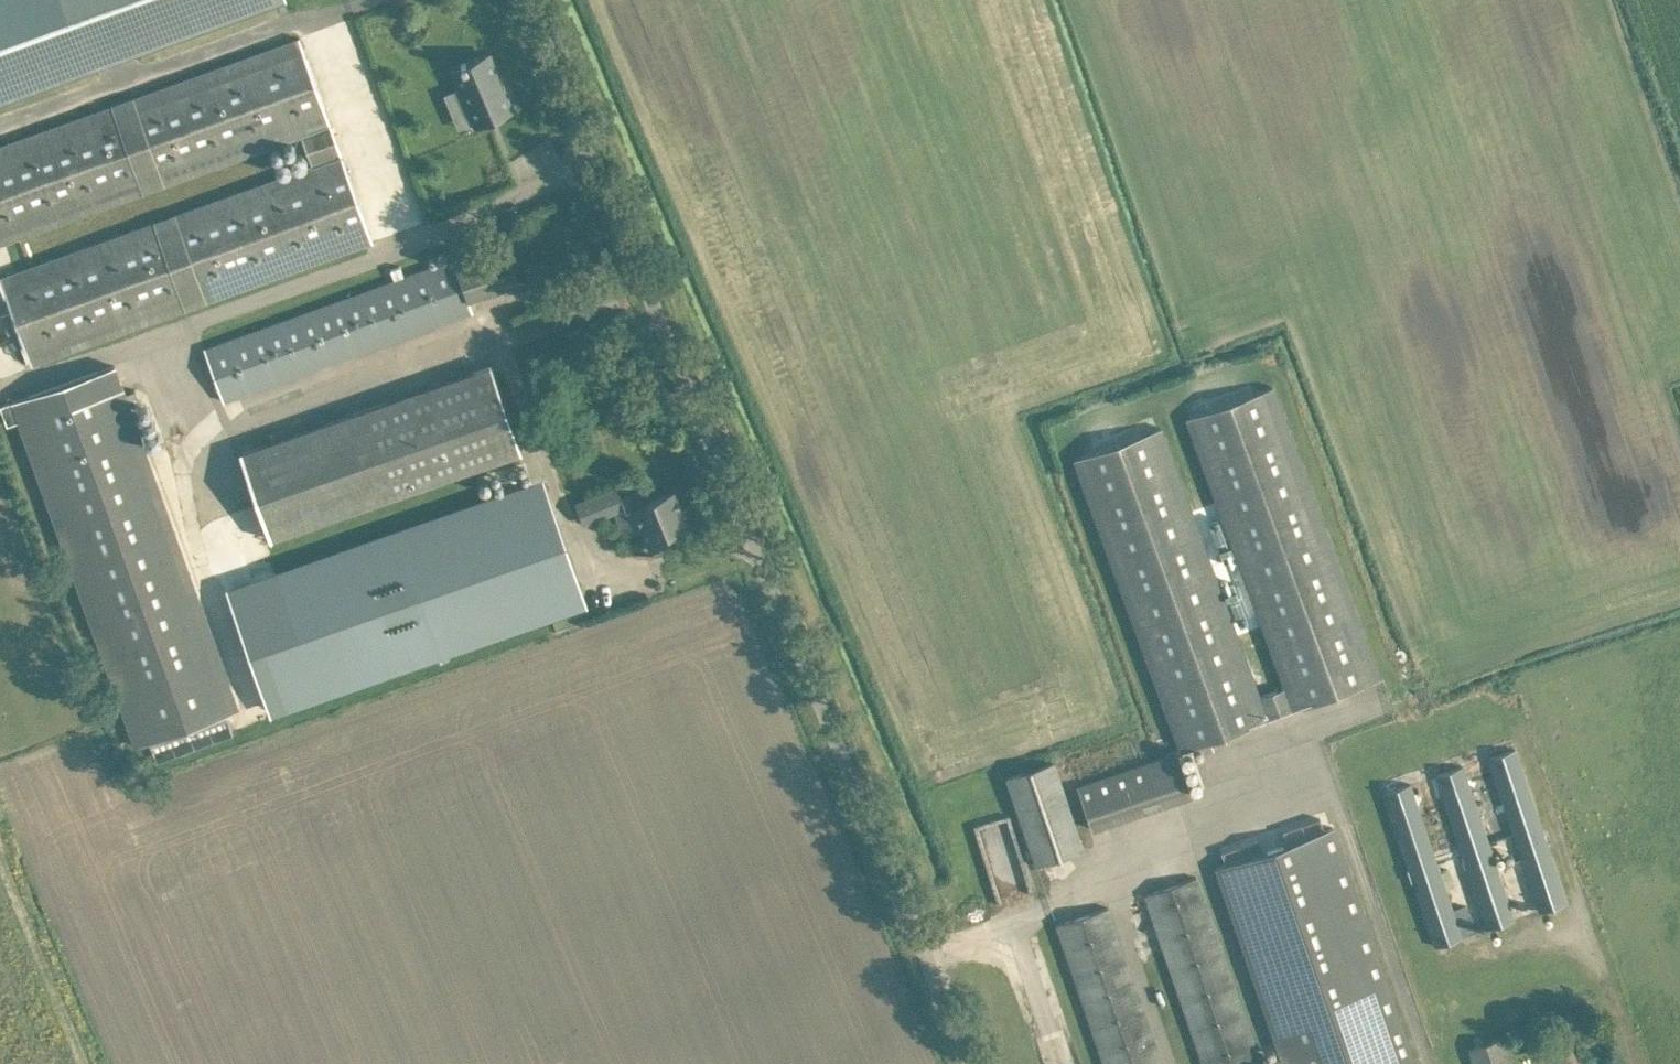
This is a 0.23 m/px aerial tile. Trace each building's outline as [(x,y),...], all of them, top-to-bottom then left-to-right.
[(273,0),(0,0),(0,99),(273,0)] [(299,36),(0,144),(0,241),(300,133),(311,163),(0,276),(0,277),(31,363),(373,240),(299,36)] [(461,65),(453,68),(476,123),(512,108),(502,84),(505,83),(500,73),(498,74),(489,53),(466,63),(466,62),(461,64),(461,65)] [(511,229),(517,227),(517,226),(515,220),(514,220),(508,222),(508,223),(511,229)] [(225,398),(453,316),(474,308),(470,297),(518,280),(504,240),(483,247),(206,345),(225,398)] [(240,706),(116,363),(1,404),(8,423),(18,419),(136,745),(149,740),(156,761),(233,733),(225,712),(240,706)] [(270,538),(521,451),(490,364),(240,451),(270,538)] [(1095,451),(1073,458),(1174,729),(1181,748),(1181,750),(1379,676),(1273,382),(1251,390),(1230,398),(1205,407),(1185,414),(1284,687),(1260,695),(1162,426),(1140,434),(1110,445),(1095,451)] [(531,480),(233,584),(274,702),(572,598),(531,480)] [(597,495),(576,503),(584,521),(604,513),(616,508),(625,505),(626,509),(635,506),(642,525),(650,545),(667,538),(664,532),(686,523),(673,490),(653,498),(643,502),(638,489),(621,495),(617,486),(597,495)] [(1540,909),(1567,900),(1516,748),(1488,757),(1540,909)] [(1156,757),(1077,784),(1092,828),(1192,793),(1176,750),(1156,757)] [(1037,864),(1058,857),(1084,848),(1054,761),(1007,776),(1037,864)] [(1487,927),(1515,918),(1464,765),(1436,774),(1487,927)] [(1453,908),(1411,782),(1383,791),(1435,944),(1462,935),(1462,934),(1475,928),(1466,904),(1453,908)] [(1218,868),(1285,1063),(1414,1063),(1334,829),(1298,841),(1274,849),(1218,868)] [(1233,982),(1196,873),(1197,873),(1196,872),(1028,930),(1028,931),(1029,931),(1075,1063),(1261,1063),(1233,982)] [(1523,914),(1537,909),(1532,895),(1518,900),(1523,914)] [(1471,1063),(1524,1063),(1519,1049),(1471,1063)]
